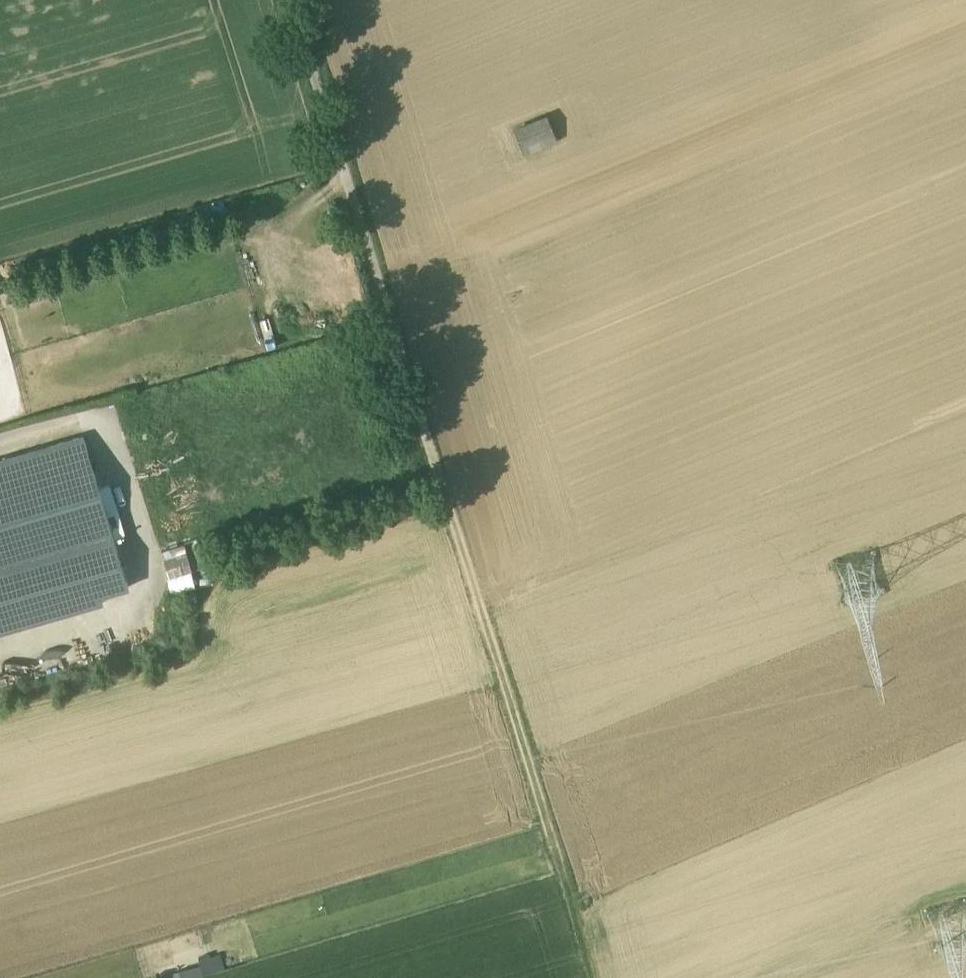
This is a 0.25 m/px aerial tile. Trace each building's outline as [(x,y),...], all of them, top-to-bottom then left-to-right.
[(523,151),(557,139),(548,114),(514,125),(523,151)] [(82,432),(0,456),(0,630),(130,591),(82,432)] [(396,457),(407,453),(404,445),(393,449),(396,457)]
